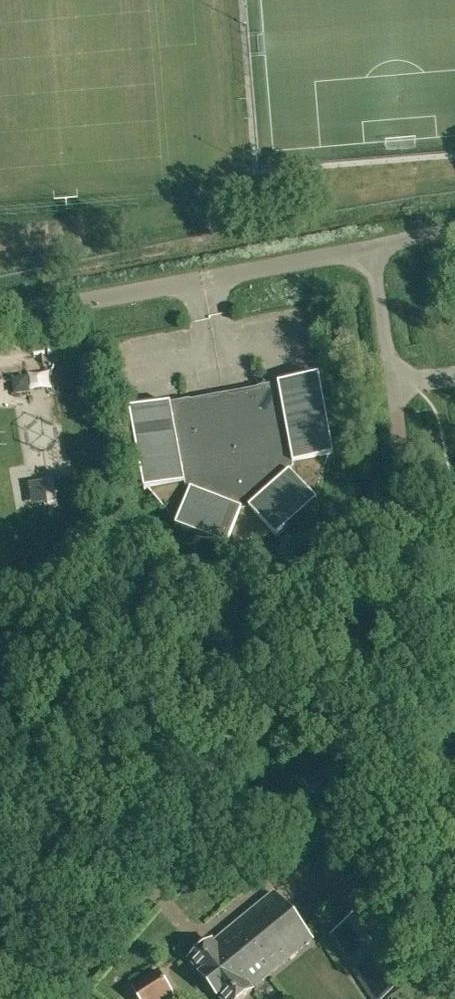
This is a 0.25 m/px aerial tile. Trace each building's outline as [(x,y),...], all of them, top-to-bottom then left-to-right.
[(28,375),(11,377),(13,395),(30,392),(28,375)] [(189,400),(129,411),(144,491),(148,490),(177,524),(176,528),(226,548),(228,544),(273,536),(276,539),(316,502),(314,499),(329,457),(333,456),(318,377),(258,388),(258,389),(190,401),(189,400)] [(217,997),(218,996),(220,998),(241,998),(252,990),(251,989),(311,940),(273,893),(213,943),(212,942),(189,961),(200,975),(217,997)] [(373,998),(384,998),(421,974),(375,905),(331,934),(373,998)] [(173,992),(159,972),(133,989),(139,998),(162,998),(173,992)]
